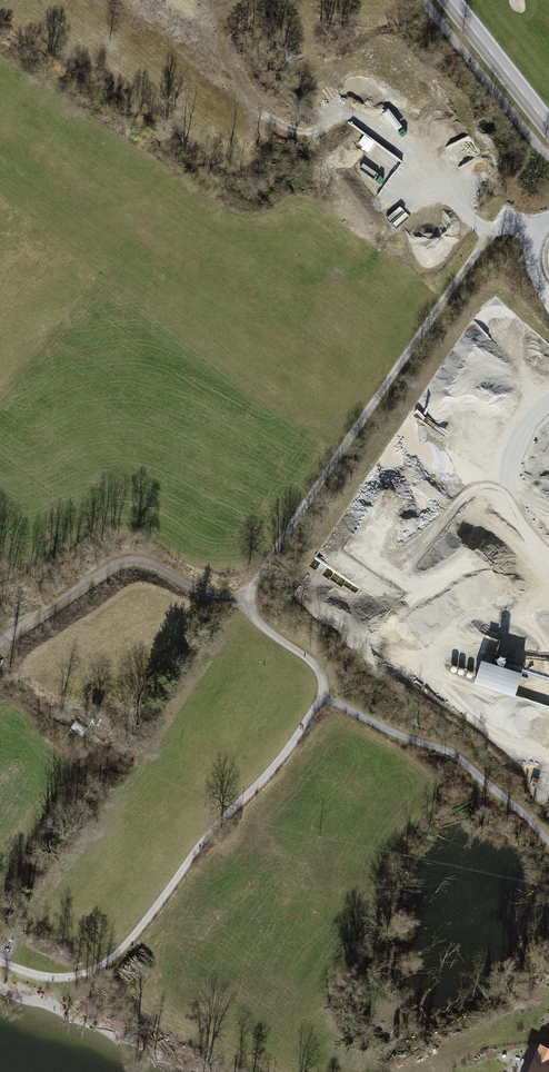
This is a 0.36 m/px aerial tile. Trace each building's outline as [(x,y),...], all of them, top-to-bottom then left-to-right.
[(522,672),(481,662),(474,684),(515,696),(522,672)] [(526,1071),(548,1071),(548,1048),(540,1044),(526,1071)]
